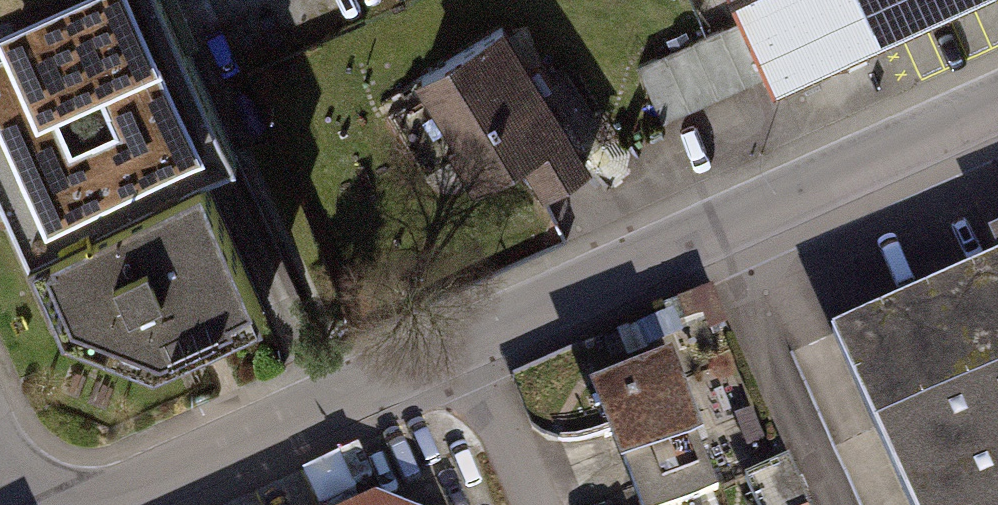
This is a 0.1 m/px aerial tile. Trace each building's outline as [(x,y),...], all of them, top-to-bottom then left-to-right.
[(28,251),(234,162),(164,0),(0,0),(0,185),(28,251)] [(772,72),(933,0),(740,0),(772,72)] [(580,172),(498,40),(405,97),(468,197),(512,170),(531,202),(580,172)] [(28,251),(68,343),(153,373),(298,311),(234,162),(28,251)] [(832,333),(909,504),(997,504),(997,258),(832,333)] [(668,366),(597,393),(641,504),(682,504),(717,491),(668,366)] [(789,462),(747,480),(758,504),(808,504),(789,462)]
